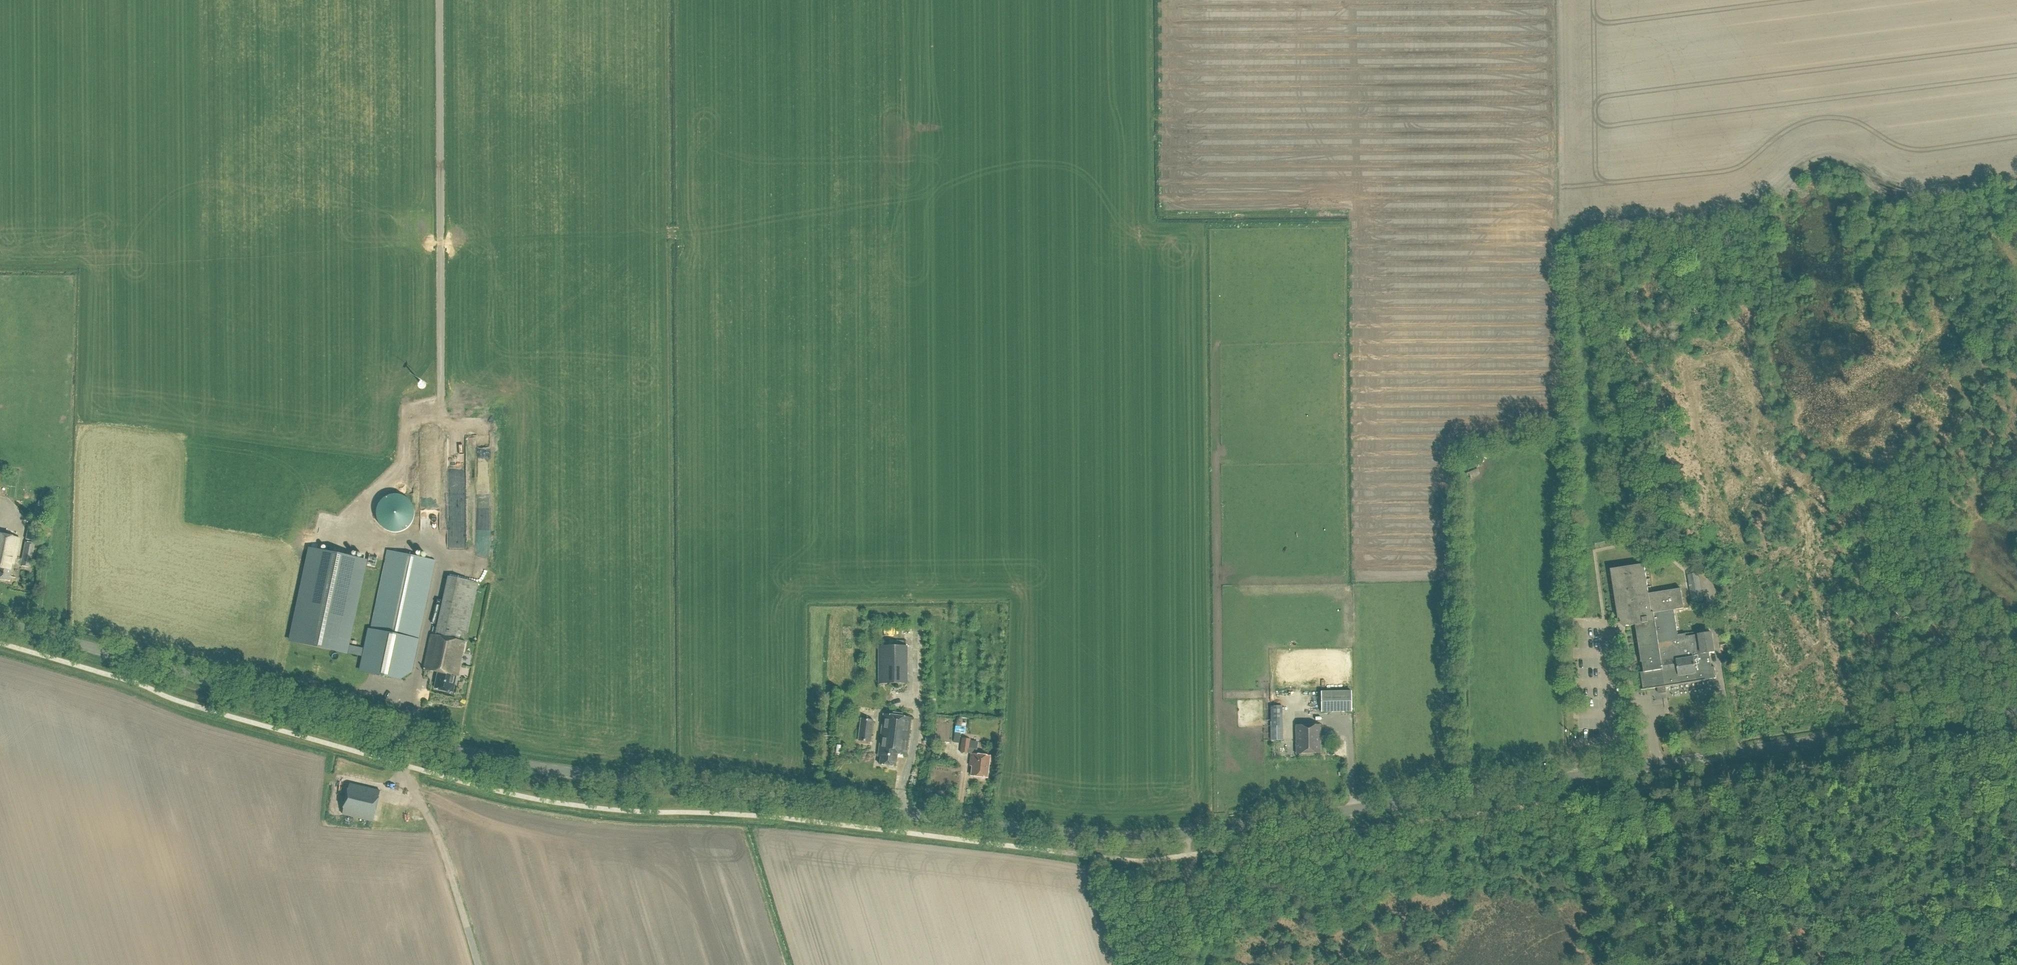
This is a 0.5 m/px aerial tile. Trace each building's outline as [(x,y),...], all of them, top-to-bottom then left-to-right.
[(456,542),(470,543),(471,454),(457,454),(456,533),(456,542)] [(24,470),(25,481),(36,481),(35,470),(24,470)] [(23,498),(32,498),(33,483),(24,483),(23,498)] [(5,495),(14,495),(13,486),(5,487),(5,495)] [(394,494),(386,497),(380,502),(377,510),(377,518),(380,526),(386,531),(394,534),(402,533),(410,529),(415,522),(416,514),(414,506),(410,499),(402,495),(394,494)] [(37,542),(40,528),(29,526),(26,540),(37,542)] [(19,539),(0,535),(0,580),(8,582),(11,564),(14,565),(19,539)] [(28,568),(33,545),(26,543),(21,566),(28,568)] [(350,646),(369,561),(310,548),(290,642),(365,658),(362,672),(371,674),(372,671),(377,673),(377,675),(411,683),(436,561),(387,551),(366,650),(350,646)] [(1649,594),(1645,564),(1611,570),(1619,619),(1620,619),(1621,622),(1620,623),(1622,624),(1625,627),(1626,627),(1626,626),(1631,626),(1636,625),(1642,662),(1643,662),(1644,672),(1641,673),(1643,689),(1641,689),(1642,690),(1654,688),(1658,688),(1658,692),(1663,691),(1666,690),(1666,687),(1706,680),(1717,678),(1715,667),(1712,667),(1710,653),(1715,652),(1712,633),(1686,637),(1686,639),(1679,640),(1674,610),(1684,609),(1681,589),(1649,594)] [(1693,603),(1704,601),(1700,574),(1688,576),(1691,590),(1693,603)] [(469,634),(480,583),(448,577),(438,628),(434,627),(432,634),(461,640),(462,633),(469,634)] [(459,677),(466,642),(431,635),(424,670),(438,673),(435,689),(446,691),(445,693),(450,694),(450,692),(453,692),(456,676),(459,677)] [(880,684),(909,684),(908,647),(879,647),(880,684)] [(1346,682),(1316,682),(1316,702),(1346,702),(1346,682)] [(903,717),(904,714),(893,712),(893,715),(885,714),(881,752),(883,752),(882,765),(898,767),(900,754),(909,756),(914,718),(903,717)] [(872,744),(875,721),(862,719),(859,742),(872,744)] [(1298,753),(1321,753),(1321,726),(1298,726),(1298,753)] [(989,778),(992,757),(978,755),(979,750),(971,749),(972,740),(964,739),(962,753),(973,754),(972,764),(975,764),(973,776),(989,778)] [(373,821),(380,791),(349,784),(342,814),(373,821)]
